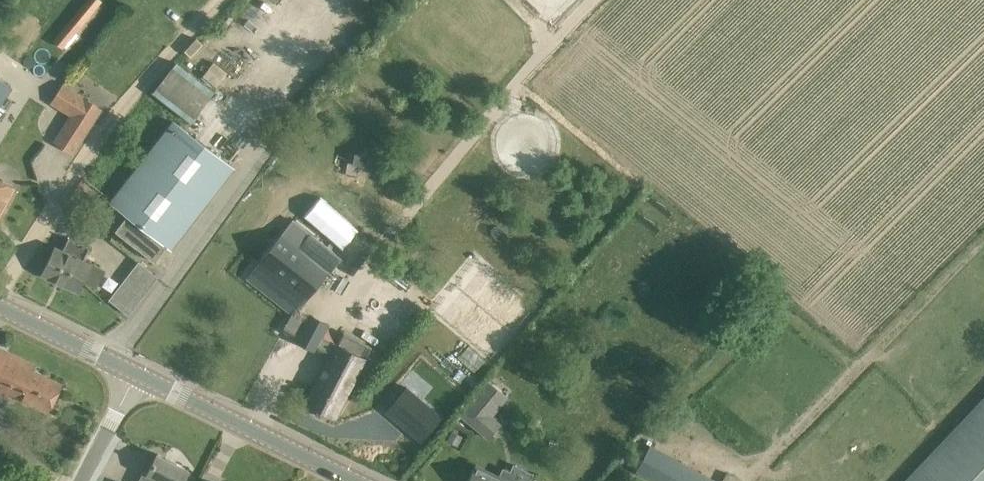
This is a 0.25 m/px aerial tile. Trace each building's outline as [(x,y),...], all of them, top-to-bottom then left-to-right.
[(55,38),(63,44),(100,0),(87,0),(55,38)] [(0,81),(0,99),(9,87),(0,81)] [(63,85),(52,102),(72,115),(55,142),(72,152),(100,109),(63,85)] [(114,206),(98,227),(110,237),(115,231),(154,262),(166,246),(170,249),(234,168),(173,120),(110,202),(114,206)] [(14,188),(0,181),(0,216),(14,188)] [(282,233),(260,261),(307,298),(329,270),(282,233)] [(53,246),(41,273),(78,291),(83,282),(95,287),(104,270),(91,264),(83,260),(89,248),(68,238),(62,251),(53,246)] [(138,262),(108,299),(128,315),(158,277),(138,262)] [(330,354),(305,402),(336,418),(366,360),(365,360),(371,348),(341,332),(335,345),(330,354)] [(0,347),(0,389),(47,412),(61,383),(31,369),(33,364),(0,347)] [(488,381),(459,415),(468,422),(488,438),(500,424),(491,416),(507,397),(488,381)] [(903,480),(983,480),(983,396),(903,480)] [(452,431),(448,440),(457,445),(461,436),(452,431)] [(650,444),(635,472),(652,480),(716,480),(650,444)] [(143,470),(138,480),(182,480),(188,470),(157,454),(147,473),(143,470)] [(476,465),(468,480),(509,480),(476,465)]
